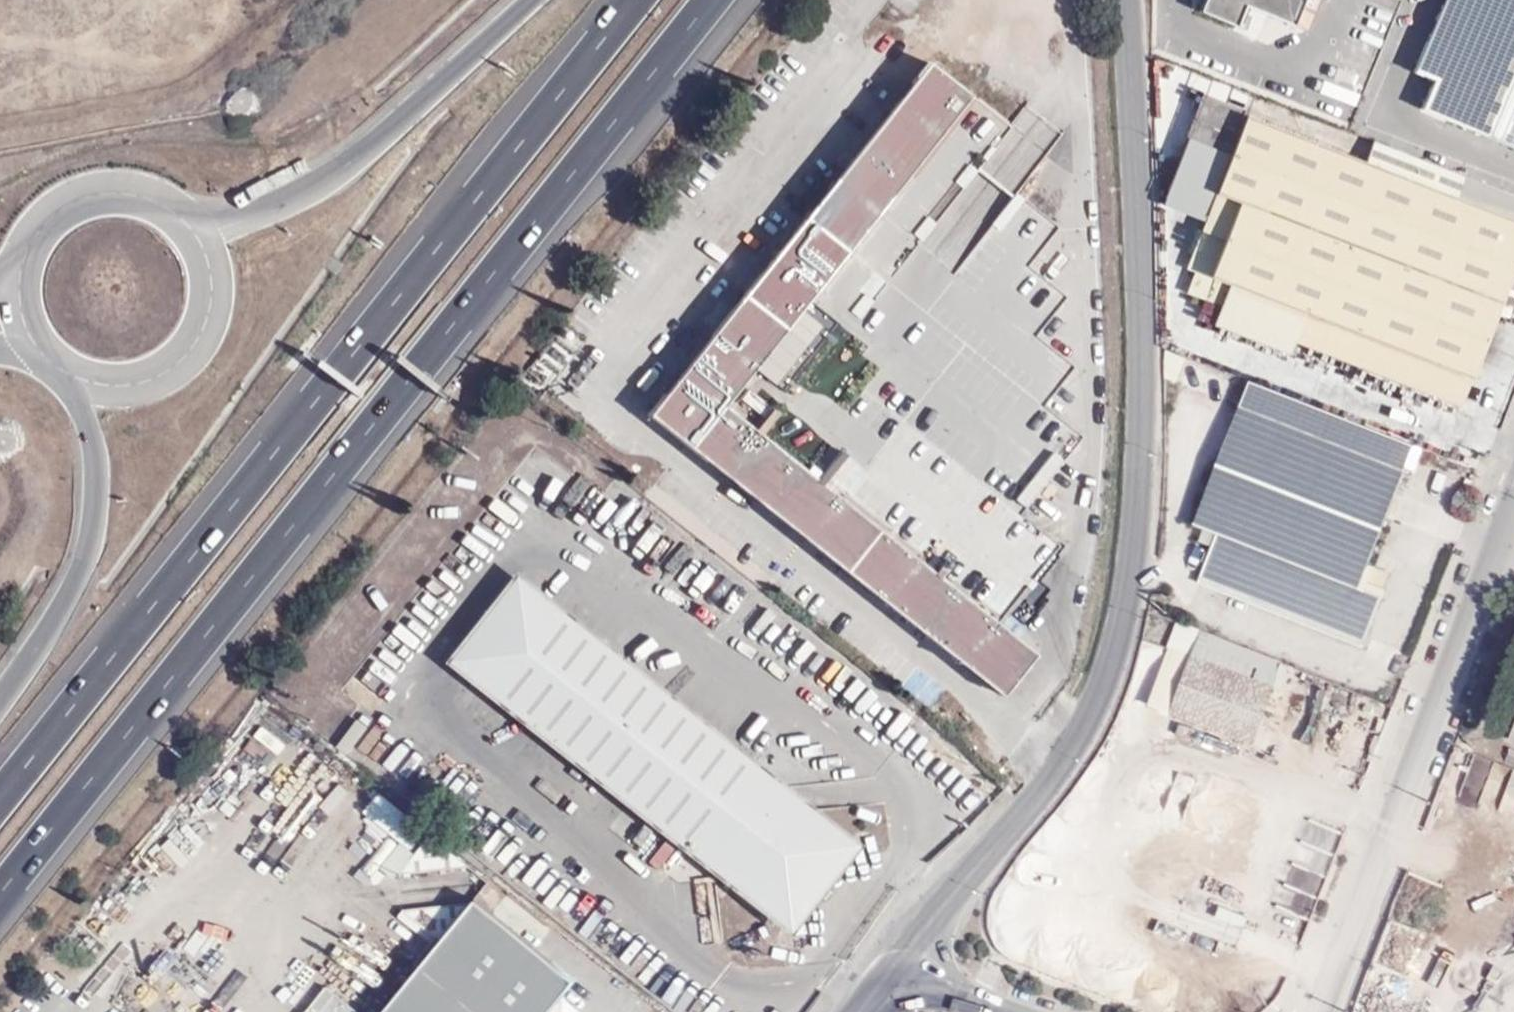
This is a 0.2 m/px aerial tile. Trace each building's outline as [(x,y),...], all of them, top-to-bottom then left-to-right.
[(1203,14),(1240,29),(1249,9),(1298,30),(1310,0),(1209,0),(1203,14)] [(1420,114),(1513,154),(1513,0),(1445,0),(1413,76),(1433,84),(1420,114)] [(1046,155),(930,63),(649,417),(1001,696),(1034,655),(996,625),(1059,545),(1019,514),(1081,437),(1042,406),(1073,367),(1035,336),(1066,298),(1026,267),(1058,227),(1015,193),(1046,155)] [(1513,263),(1513,223),(1455,200),(1464,176),(1374,140),(1364,164),(1243,116),(1245,110),(1201,93),(1181,142),(1228,161),(1185,270),(1194,273),(1184,297),(1199,303),(1201,298),(1219,306),(1212,324),(1286,354),(1291,341),(1447,402),(1458,375),(1468,379),(1493,315),(1503,291),(1513,263)] [(1455,200),(1513,223),(1513,195),(1464,176),(1455,200)] [(89,291),(108,311),(138,282),(119,262),(89,291)] [(1503,291),(1493,315),(1511,322),(1513,315),(1513,295),(1503,291)] [(1167,345),(1167,372),(1181,374),(1188,353),(1167,345)] [(1459,407),(1470,379),(1468,379),(1458,375),(1447,402),(1459,407)] [(1418,446),(1255,380),(1198,522),(1221,531),(1201,580),(1365,646),(1386,593),(1363,584),(1372,561),(1418,446)] [(1395,570),(1372,561),(1363,584),(1386,593),(1395,570)] [(475,681),(544,593),(532,583),(462,671),(475,681)] [(770,915),(841,828),(544,593),(475,681),(770,915)] [(1190,657),(1169,711),(1251,744),(1273,690),(1282,694),(1292,668),(1178,623),(1168,647),(1190,657)] [(1147,702),(1169,711),(1190,657),(1168,647),(1147,702)] [(688,649),(668,680),(680,688),(700,656),(688,649)] [(920,668),(903,681),(925,708),(941,695),(920,668)] [(381,824),(395,804),(377,791),(363,811),(381,824)] [(865,847),(841,828),(770,915),(795,934),(865,847)] [(481,900),(427,966),(484,1011),(553,1011),(579,980),(481,900)] [(427,966),(390,1011),(484,1011),(427,966)] [(328,985),(306,1011),(361,1011),(328,985)]
